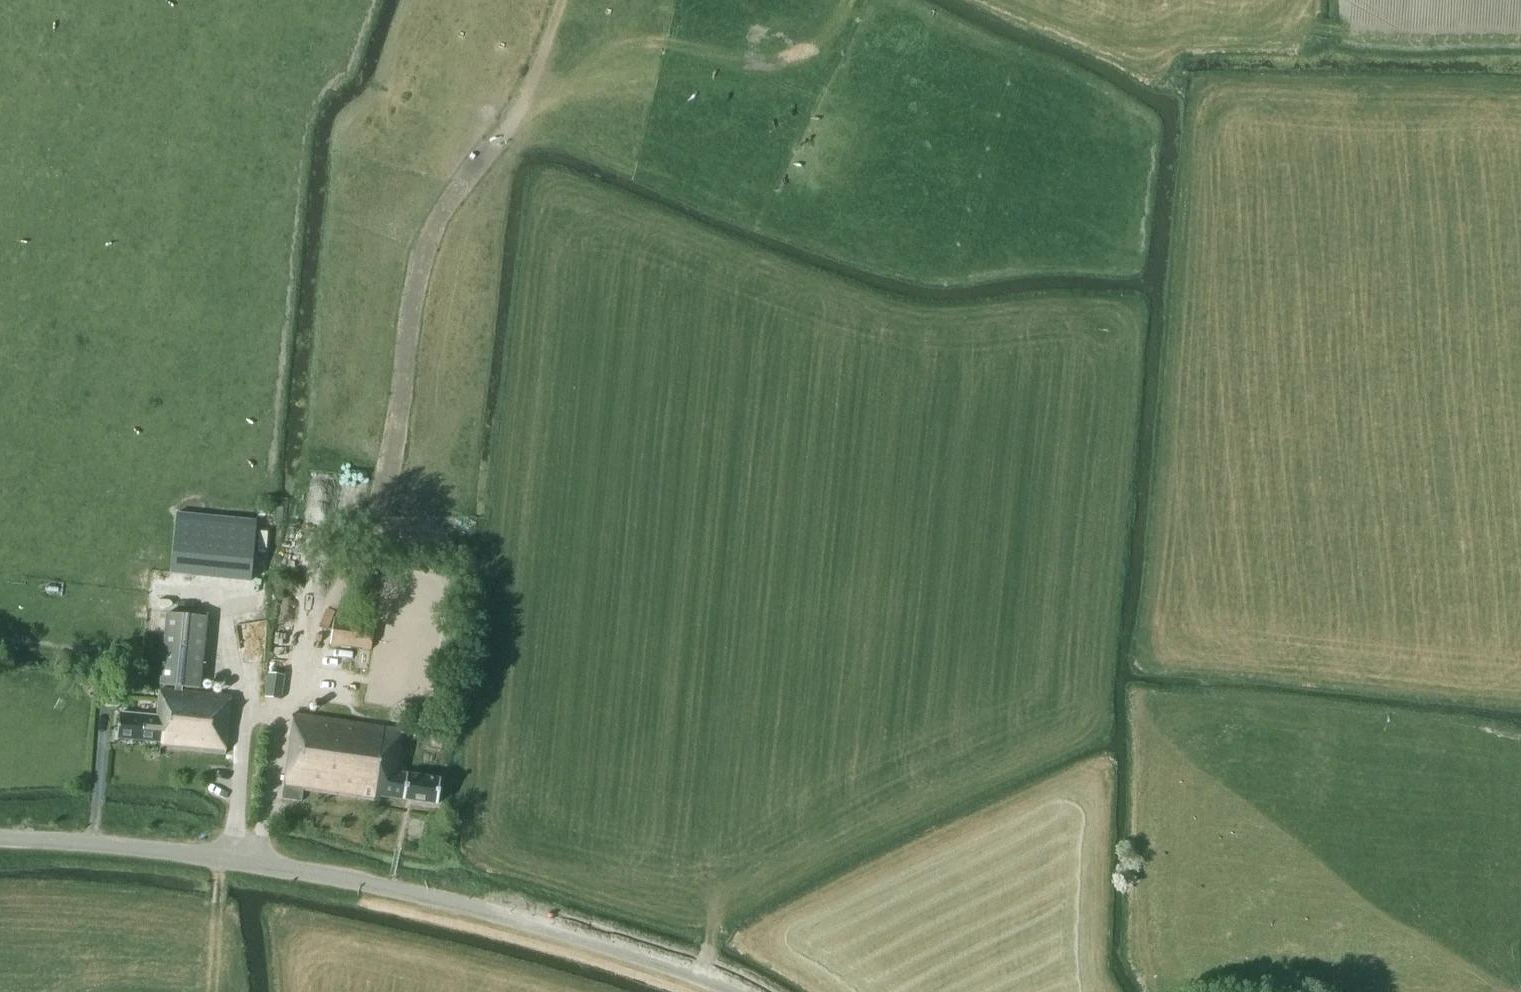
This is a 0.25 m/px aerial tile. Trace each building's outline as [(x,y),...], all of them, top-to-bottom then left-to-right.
[(176,513),(171,573),(251,581),(256,521),(176,513)] [(166,613),(159,685),(175,686),(175,691),(182,691),(183,687),(201,689),(208,617),(166,613)] [(371,649),(375,625),(334,619),(330,643),(371,649)] [(285,674),(269,672),(266,695),(282,697),(285,674)] [(225,754),(231,696),(182,691),(175,691),(159,689),(157,717),(119,713),(117,738),(161,742),(160,748),(225,754)] [(437,804),(440,778),(397,772),(403,730),(294,714),(281,798),(301,801),(303,789),(379,800),(380,796),(437,804)]
